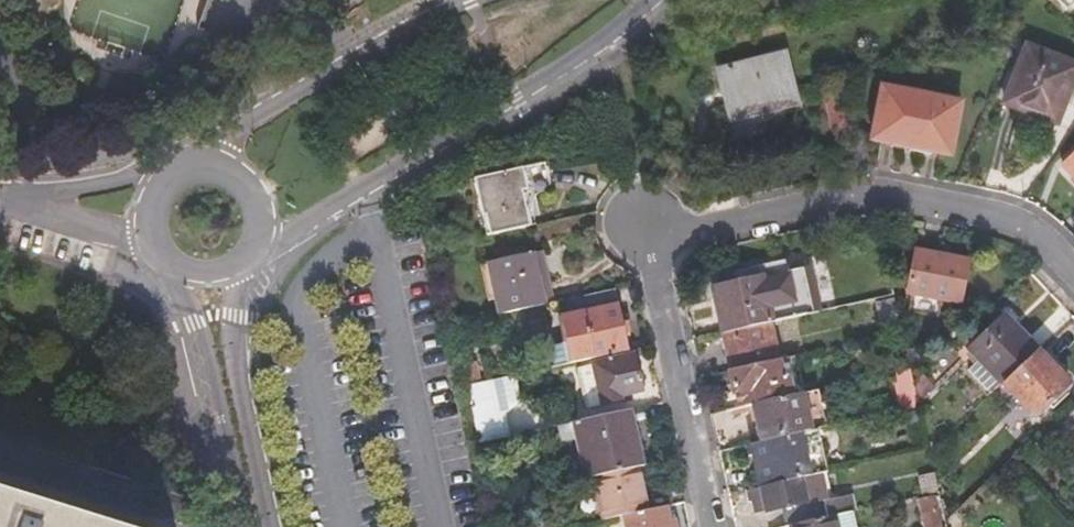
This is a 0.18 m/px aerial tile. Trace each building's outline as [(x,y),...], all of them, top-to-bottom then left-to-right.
[(1010,107),(1062,127),(1073,95),(1073,65),(1032,50),(1010,107)] [(728,112),(746,108),(794,97),(786,61),(720,76),(728,112)] [(967,107),(889,90),(876,141),(954,158),(967,107)] [(827,100),(834,131),(848,128),(844,108),(849,107),(847,96),(827,100)] [(794,97),(746,108),(748,118),(781,111),(796,107),(794,97)] [(746,108),(728,112),(731,123),(748,118),(746,108)] [(850,138),(848,128),(834,131),(836,141),(850,138)] [(540,165),(475,180),(483,218),(491,216),(496,237),(532,230),(524,194),(544,190),(540,165)] [(501,307),(555,295),(544,243),(491,255),(501,307)] [(913,312),(943,318),(946,302),(965,306),(974,263),(922,252),(914,295),(917,296),(913,312)] [(726,335),(770,326),(824,314),(814,268),(803,270),(802,268),(791,264),(791,262),(736,273),(737,276),(729,280),(729,285),(715,289),(726,335)] [(619,281),(565,293),(570,318),(565,319),(575,365),(636,353),(619,281)] [(1010,388),(1044,355),(1014,321),(977,355),(1007,391),(1010,388)] [(735,372),(778,362),(770,326),(726,335),(735,372)] [(1010,388),(1041,422),(1073,392),(1073,389),(1044,355),(1010,388)] [(632,358),(589,368),(598,409),(641,400),(632,358)] [(728,413),(755,407),(796,397),(792,380),(785,382),(781,361),(778,362),(735,372),(732,372),(737,393),(724,395),(728,413)] [(483,384),(471,386),(475,404),(487,402),(483,384)] [(763,443),(801,434),(830,428),(821,392),(796,397),(755,407),(763,443)] [(629,413),(559,428),(563,444),(578,442),(587,481),(596,479),(638,470),(643,469),(629,413)] [(762,490),(801,481),(812,478),(801,434),(763,443),(753,445),(762,490)] [(185,526),(0,468),(0,526),(185,526)] [(638,470),(596,479),(606,522),(628,518),(648,513),(638,470)] [(830,520),(826,502),(807,506),(801,481),(762,490),(754,492),(759,516),(782,512),(785,526),(797,526),(830,520)] [(917,496),(925,526),(927,526),(947,522),(939,491),(917,496)] [(882,508),(830,520),(797,526),(886,526),(882,508)] [(648,513),(628,518),(630,526),(671,526),(667,509),(648,513)]
